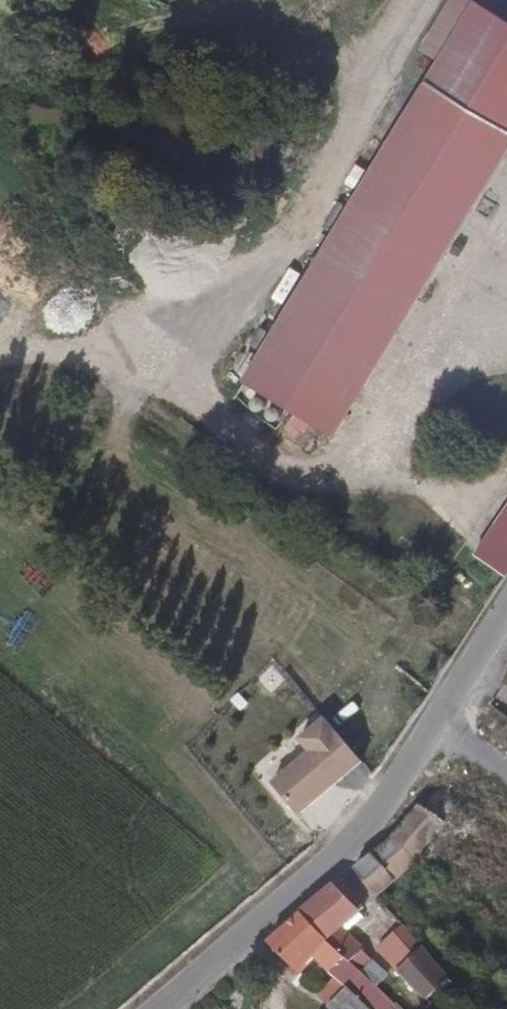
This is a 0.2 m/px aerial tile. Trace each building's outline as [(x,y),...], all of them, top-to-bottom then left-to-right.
[(401,274),(506,92),(506,0),(433,0),(337,166),(333,174),(271,281),(230,353),(321,411),(401,274)] [(327,170),(333,174),(337,166),(331,163),(327,170)] [(290,409),(297,399),(281,390),(275,399),(290,409)] [(503,576),(506,569),(506,494),(469,554),(503,576)] [(326,719),(298,742),(308,754),(270,785),(298,820),(364,766),(326,719)] [(482,788),(453,761),(415,802),(447,830),(482,788)] [(447,830),(415,802),(354,870),(376,900),(414,857),(438,877),(455,856),(439,841),(447,830)] [(362,909),(343,880),(300,914),(359,981),(368,973),(360,965),(363,962),(336,931),(362,909)] [(300,914),(283,928),(313,963),(322,956),(331,966),(327,970),(335,978),(314,999),(324,1008),(329,1008),(341,998),(359,981),(300,914)] [(374,931),(391,955),(408,941),(391,918),(374,931)] [(313,963),(283,928),(266,942),(291,971),(301,964),(305,968),(313,963)] [(417,1008),(443,987),(429,968),(408,941),(391,955),(383,962),(417,1008)] [(341,998),(329,1008),(351,1008),(341,998)] [(392,1000),(383,1007),(385,1008),(401,1008),(392,1000)]
